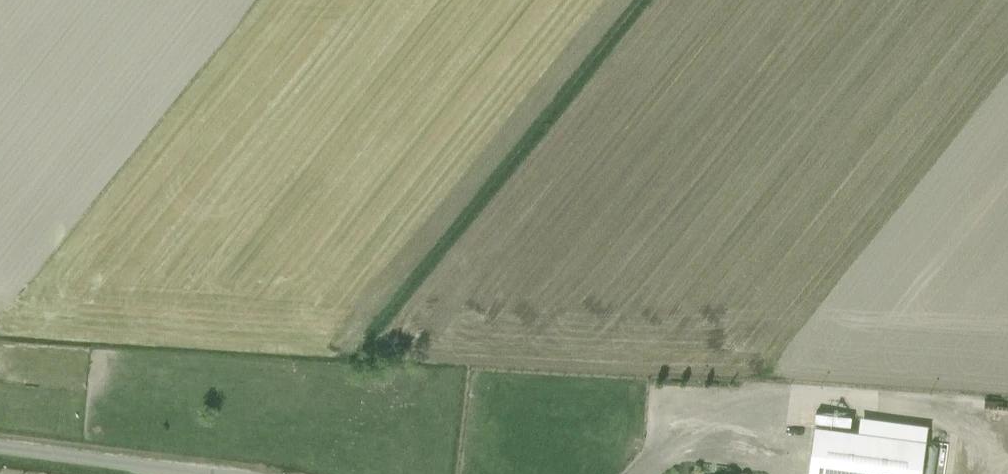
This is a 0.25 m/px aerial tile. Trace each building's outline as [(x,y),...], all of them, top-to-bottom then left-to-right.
[(862,431),(862,433),(816,428),(810,473),(921,473),(926,426),(864,418),(862,431)]
